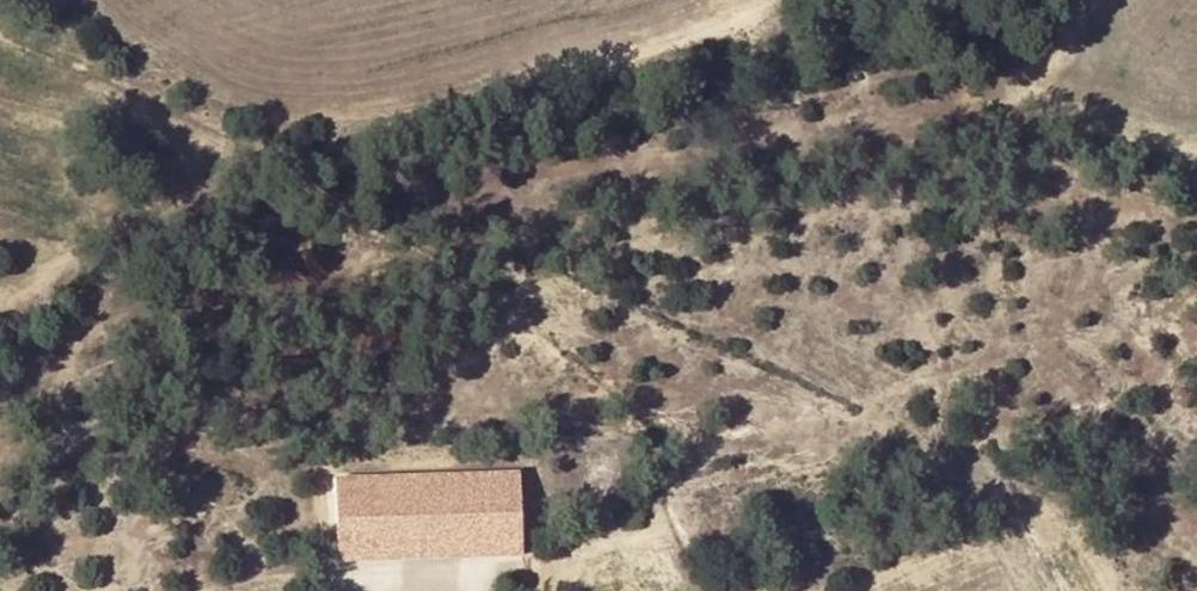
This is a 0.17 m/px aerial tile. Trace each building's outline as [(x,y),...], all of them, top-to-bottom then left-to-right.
[(522,556),(521,469),(333,472),(334,559),(522,556)]
